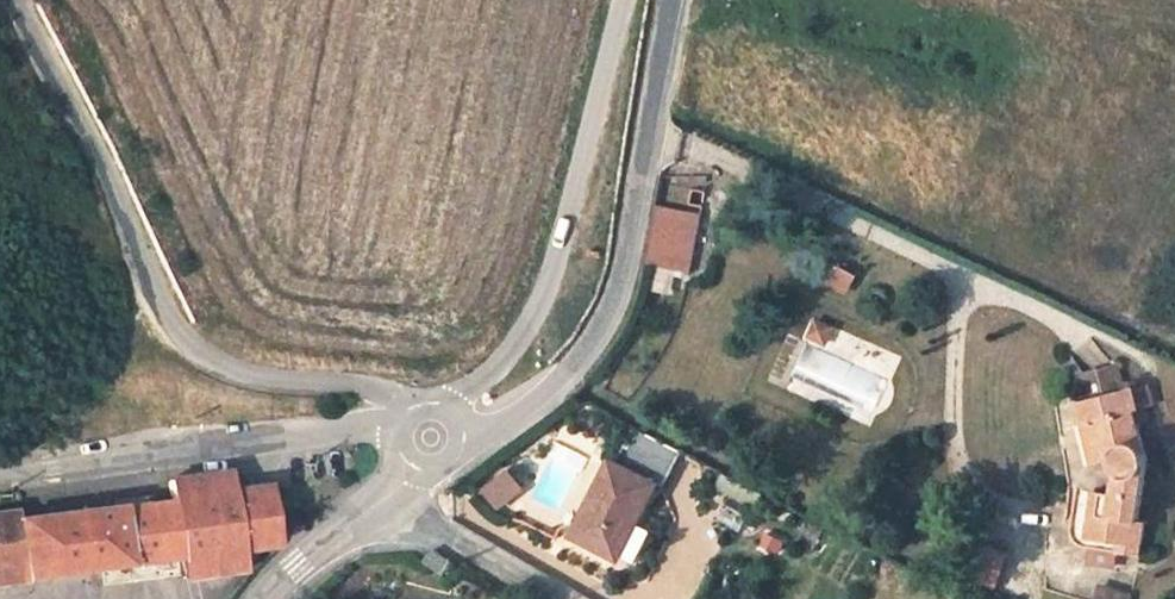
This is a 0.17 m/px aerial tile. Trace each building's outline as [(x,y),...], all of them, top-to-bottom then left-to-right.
[(668,192),(657,190),(655,200),(668,200),(668,192)] [(698,215),(656,207),(644,267),(687,275),(698,215)] [(848,294),(858,273),(835,262),(825,283),(848,294)] [(813,318),(805,340),(828,348),(836,326),(813,318)] [(1089,400),(1077,403),(1093,465),(1109,461),(1113,473),(1116,476),(1113,494),(1094,491),(1076,489),(1070,531),(1072,537),(1075,542),(1081,547),(1139,557),(1144,522),(1138,521),(1145,471),(1147,464),(1147,459),(1135,412),(1139,411),(1134,388),(1124,391),(1117,368),(1106,372),(1084,379),(1089,400)] [(1148,384),(1134,388),(1139,411),(1154,406),(1148,384)] [(681,452),(631,426),(613,464),(654,485),(662,489),(681,452)] [(613,464),(608,463),(572,538),(617,560),(654,485),(613,464)] [(526,489),(511,469),(484,489),(500,509),(526,489)] [(0,512),(0,581),(75,571),(179,557),(175,519),(235,511),(231,488),(230,470),(167,478),(169,495),(149,498),(116,503),(75,508),(17,516),(17,509),(0,512)] [(235,511),(175,519),(179,557),(180,576),(241,566),(239,549),(275,543),(268,484),(231,488),(235,511)] [(12,490),(11,492),(11,495),(12,498),(14,500),(18,500),(20,499),(22,496),(23,493),(21,491),(19,490),(16,488),(12,490)] [(148,491),(115,495),(116,503),(149,498),(148,491)] [(821,530),(809,525),(800,542),(813,549),(821,530)] [(433,550),(425,560),(444,573),(452,561),(433,550)] [(1097,598),(1132,598),(1134,591),(1100,584),(1097,598)]
